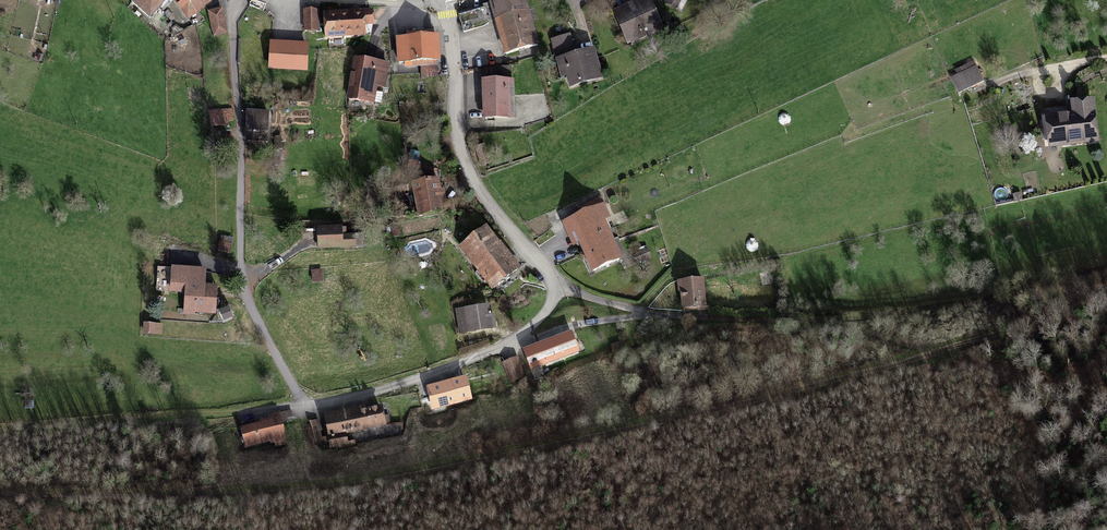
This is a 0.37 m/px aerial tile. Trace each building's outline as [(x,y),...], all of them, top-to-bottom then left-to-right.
[(162,0),(136,0),(130,7),(149,23),(166,3),(162,0)] [(207,0),(171,0),(186,22),(210,5),(207,0)] [(521,0),(492,0),(487,1),(505,58),(537,48),(521,0)] [(679,0),(669,0),(666,6),(682,13),(686,4),(679,0)] [(662,33),(647,1),(613,16),(628,48),(662,33)] [(490,25),(486,11),(458,20),(464,36),(484,30),(490,25)] [(226,35),(221,12),(208,15),(213,38),(226,35)] [(319,34),(318,14),(304,15),(305,35),(319,34)] [(371,14),(323,18),(325,42),(364,39),(364,31),(372,31),(371,14)] [(568,39),(551,44),(561,79),(567,77),(570,90),(600,82),(592,53),(574,58),(568,39)] [(309,42),(269,40),(268,68),(307,70),(309,42)] [(437,64),(436,40),(396,43),(398,67),(437,64)] [(388,68),(353,62),(346,102),(372,106),(375,89),(384,91),(388,68)] [(981,84),(974,69),(950,79),(957,94),(981,84)] [(507,82),(481,83),(483,121),(509,120),(507,82)] [(1096,144),(1091,104),(1071,107),(1072,118),(1043,121),(1047,150),(1096,144)] [(230,112),(211,113),(211,128),(231,128),(230,112)] [(268,116),(248,115),(246,144),(266,145),(268,116)] [(439,180),(411,187),(418,219),(446,213),(439,180)] [(609,216),(603,204),(564,221),(574,243),(582,240),(594,268),(619,257),(602,220),(609,216)] [(340,231),(317,232),(318,251),(353,250),(353,238),(340,239),(340,231)] [(518,272),(485,231),(461,251),(494,291),(518,272)] [(203,273),(171,272),(170,296),(184,297),(183,316),(214,318),(215,290),(202,290),(203,273)] [(706,302),(702,277),(678,280),(682,305),(706,302)] [(489,309),(457,314),(460,336),(492,331),(489,309)] [(540,345),(522,352),(530,373),(576,356),(569,338),(542,348),(540,345)] [(524,379),(517,362),(503,368),(511,385),(524,379)] [(469,401),(464,382),(428,391),(433,411),(469,401)] [(360,409),(325,416),(331,448),(347,445),(345,434),(387,425),(384,411),(361,415),(360,409)] [(265,425),(242,430),(246,449),(283,440),(278,416),(264,419),(265,425)]
